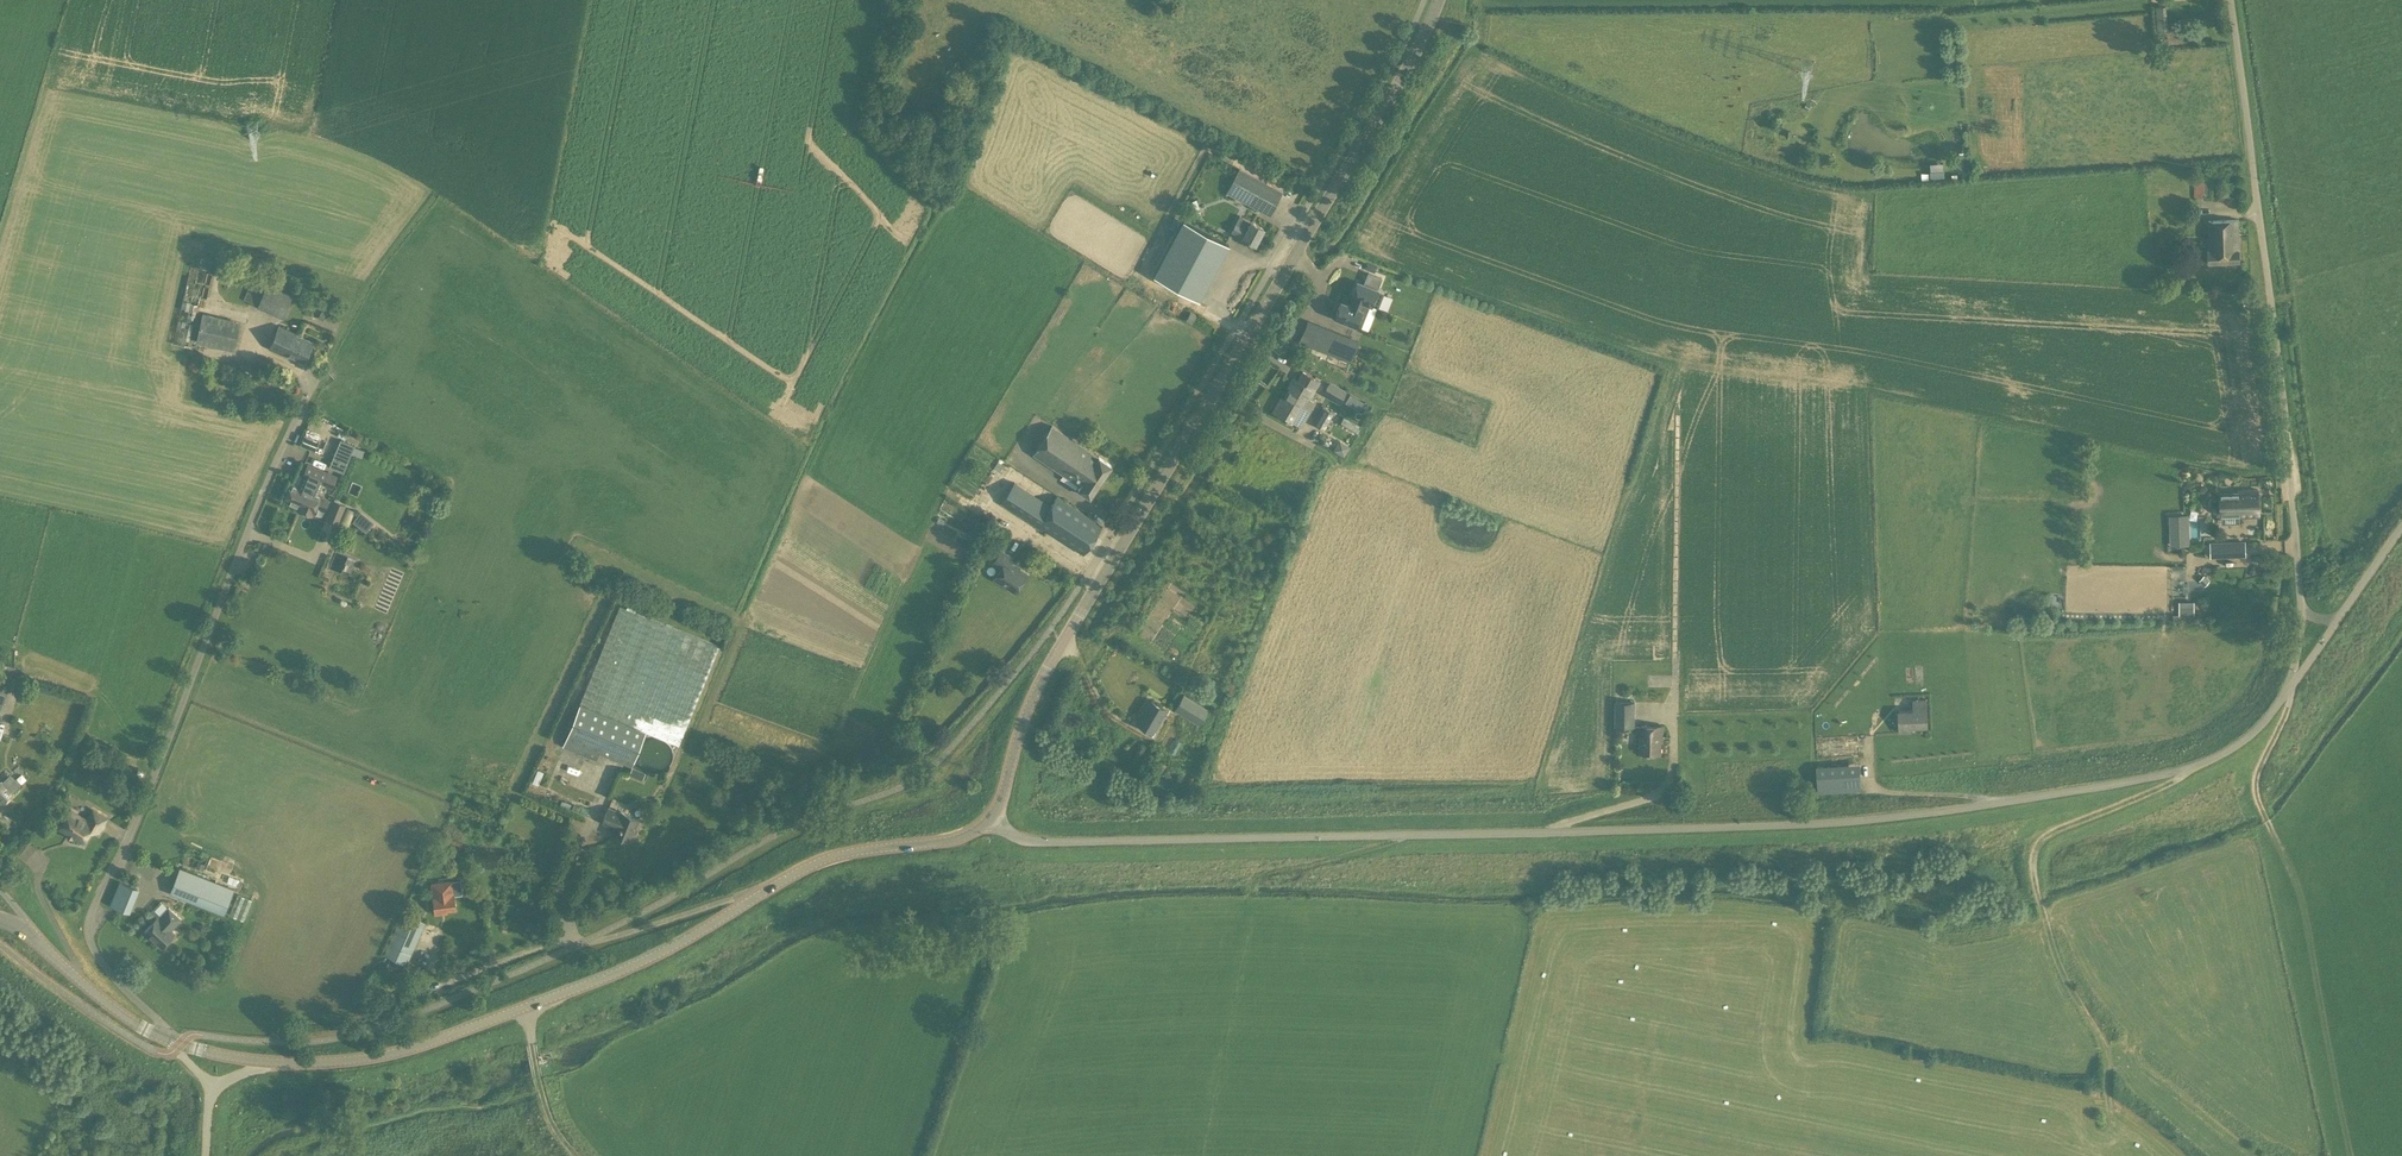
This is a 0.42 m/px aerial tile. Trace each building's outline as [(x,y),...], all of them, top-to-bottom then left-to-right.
[(2155,5),(2155,14),(2166,13),(2166,5),(2155,5)] [(1945,170),(1944,170),(1944,163),(1930,163),(1930,171),(1930,181),(1945,180),(1945,170)] [(1282,191),(1237,168),(1225,191),(1269,214),(1282,191)] [(2211,197),(2211,176),(2204,176),(2204,170),(2194,170),(2194,197),(2211,197)] [(1231,232),(1254,244),(1263,227),(1251,221),(1240,215),(1231,232)] [(2238,218),(2208,220),(2209,250),(2207,250),(2208,262),(2240,260),(2239,248),(2238,218)] [(1182,220),(1151,281),(1197,305),(1229,244),(1182,220)] [(1364,267),(1374,271),(1377,263),(1367,260),(1364,267)] [(191,266),(173,343),(188,347),(197,310),(199,311),(200,306),(198,306),(206,270),(191,266)] [(244,299),(258,305),(257,306),(283,317),(284,316),(287,317),(290,311),(287,309),(293,294),(267,283),(267,284),(259,280),(256,287),(249,285),(244,299)] [(1382,292),(1375,289),(1375,288),(1355,280),(1348,296),(1350,297),(1348,302),(1342,300),(1335,316),(1360,326),(1366,309),(1368,304),(1376,307),(1382,292)] [(318,318),(323,320),(326,313),(322,311),(318,318)] [(1190,311),(1185,318),(1191,322),(1196,315),(1190,311)] [(196,342),(234,351),(241,321),(203,313),(196,342)] [(1307,320),(1299,341),(1351,362),(1359,342),(1349,338),(1349,337),(1307,320)] [(279,324),(268,348),(286,356),(287,354),(303,361),(313,341),(296,334),(297,333),(279,324)] [(1316,402),(1309,398),(1319,380),(1302,370),(1297,380),(1294,378),(1283,398),(1293,403),(1295,398),(1302,402),(1301,404),(1311,410),(1316,402)] [(1323,395),(1340,404),(1347,391),(1330,381),(1323,395)] [(1345,401),(1358,408),(1363,400),(1350,393),(1345,401)] [(1272,411),(1291,422),(1292,421),(1301,427),(1311,410),(1301,404),(1302,402),(1295,398),(1293,403),(1283,398),(1281,402),(1278,401),(1272,411)] [(1313,423),(1323,429),(1333,412),(1323,407),(1313,423)] [(1359,425),(1344,416),(1340,423),(1355,432),(1359,425)] [(1032,453),(1079,485),(1077,488),(1090,496),(1111,464),(1098,455),(1051,425),(1032,453)] [(299,445),(316,449),(319,436),(302,432),(299,445)] [(355,445),(342,439),(330,465),(344,471),(355,445)] [(1340,440),(1334,450),(1344,456),(1350,446),(1340,440)] [(1000,472),(1004,465),(998,461),(994,468),(1000,472)] [(291,482),(284,500),(295,504),(294,506),(297,508),(297,509),(303,497),(308,499),(311,490),(319,493),(319,492),(323,484),(324,485),(329,472),(308,463),(302,476),(303,476),(299,485),(291,482)] [(1000,503),(1038,528),(1039,526),(1083,554),(1103,524),(1057,495),(1051,504),(1014,481),(1000,503)] [(2259,515),(2258,488),(2238,489),(2238,491),(2221,492),(2221,514),(2239,514),(2240,516),(2259,515)] [(303,497),(297,509),(313,516),(314,513),(314,514),(318,504),(330,508),(326,517),(339,523),(347,504),(334,499),(333,500),(322,496),(323,494),(319,492),(319,493),(311,490),(308,499),(303,497)] [(352,521),(367,532),(374,523),(359,512),(352,521)] [(2176,515),(2169,515),(2170,544),(2180,544),(2189,544),(2188,517),(2188,515),(2176,515)] [(2201,515),(2188,516),(2189,539),(2202,538),(2201,515)] [(2211,558),(2246,557),(2246,541),(2210,542),(2211,558)] [(1000,550),(993,561),(1000,566),(993,578),(1015,592),(1027,573),(1013,565),(1009,561),(1011,557),(1000,550)] [(2205,585),(2210,581),(2204,575),(2199,579),(2205,585)] [(2194,621),(2194,601),(2179,601),(2179,621),(2194,621)] [(678,744),(719,645),(619,604),(562,745),(595,758),(599,751),(632,764),(645,730),(678,744)] [(3,703),(8,687),(16,689),(21,669),(15,667),(3,663),(0,671),(0,702),(3,703)] [(1199,723),(1207,709),(1184,695),(1175,709),(1199,723)] [(1898,710),(1899,731),(1910,731),(1910,726),(1927,725),(1926,699),(1913,699),(1913,709),(1898,710)] [(1143,713),(1142,712),(1136,722),(1153,732),(1166,709),(1151,700),(1143,713)] [(1616,701),(1615,726),(1635,727),(1636,702),(1616,701)] [(1660,752),(1660,736),(1662,736),(1663,725),(1641,725),(1641,751),(1660,752)] [(655,771),(656,771),(660,770),(663,769),(664,768),(666,767),(669,764),(671,761),(671,758),(672,756),(672,752),(671,749),(670,747),(668,744),(667,743),(666,741),(664,740),(662,739),(658,738),(654,738),(653,738),(650,738),(648,739),(646,741),(644,743),(642,745),(641,747),(640,749),(639,751),(639,755),(640,758),(640,760),(642,763),(644,766),(647,768),(649,770),(652,770),(655,771)] [(1818,792),(1861,790),(1859,763),(1816,765),(1818,792)] [(642,780),(645,772),(632,767),(629,774),(642,780)] [(2,808),(1,806),(14,792),(2,780),(0,783),(0,810),(2,808)] [(635,826),(639,818),(620,811),(620,812),(608,807),(602,821),(614,826),(612,833),(617,835),(618,838),(622,839),(624,838),(630,840),(633,833),(635,832),(637,828),(635,826)] [(94,809),(87,819),(71,809),(60,827),(83,841),(92,827),(98,831),(107,817),(94,809)] [(198,862),(195,867),(203,870),(205,864),(198,862)] [(179,869),(170,892),(223,913),(232,890),(179,869)] [(138,888),(120,881),(111,903),(129,911),(138,888)] [(447,911),(447,909),(456,908),(452,881),(431,884),(435,913),(447,911)] [(252,899),(237,894),(229,914),(244,920),(252,899)] [(145,931),(162,947),(175,932),(171,929),(181,918),(169,907),(159,917),(158,916),(145,931)] [(385,954),(407,964),(425,921),(402,911),(385,954)] [(198,924),(197,928),(200,931),(204,930),(205,926),(202,923),(198,924)]
